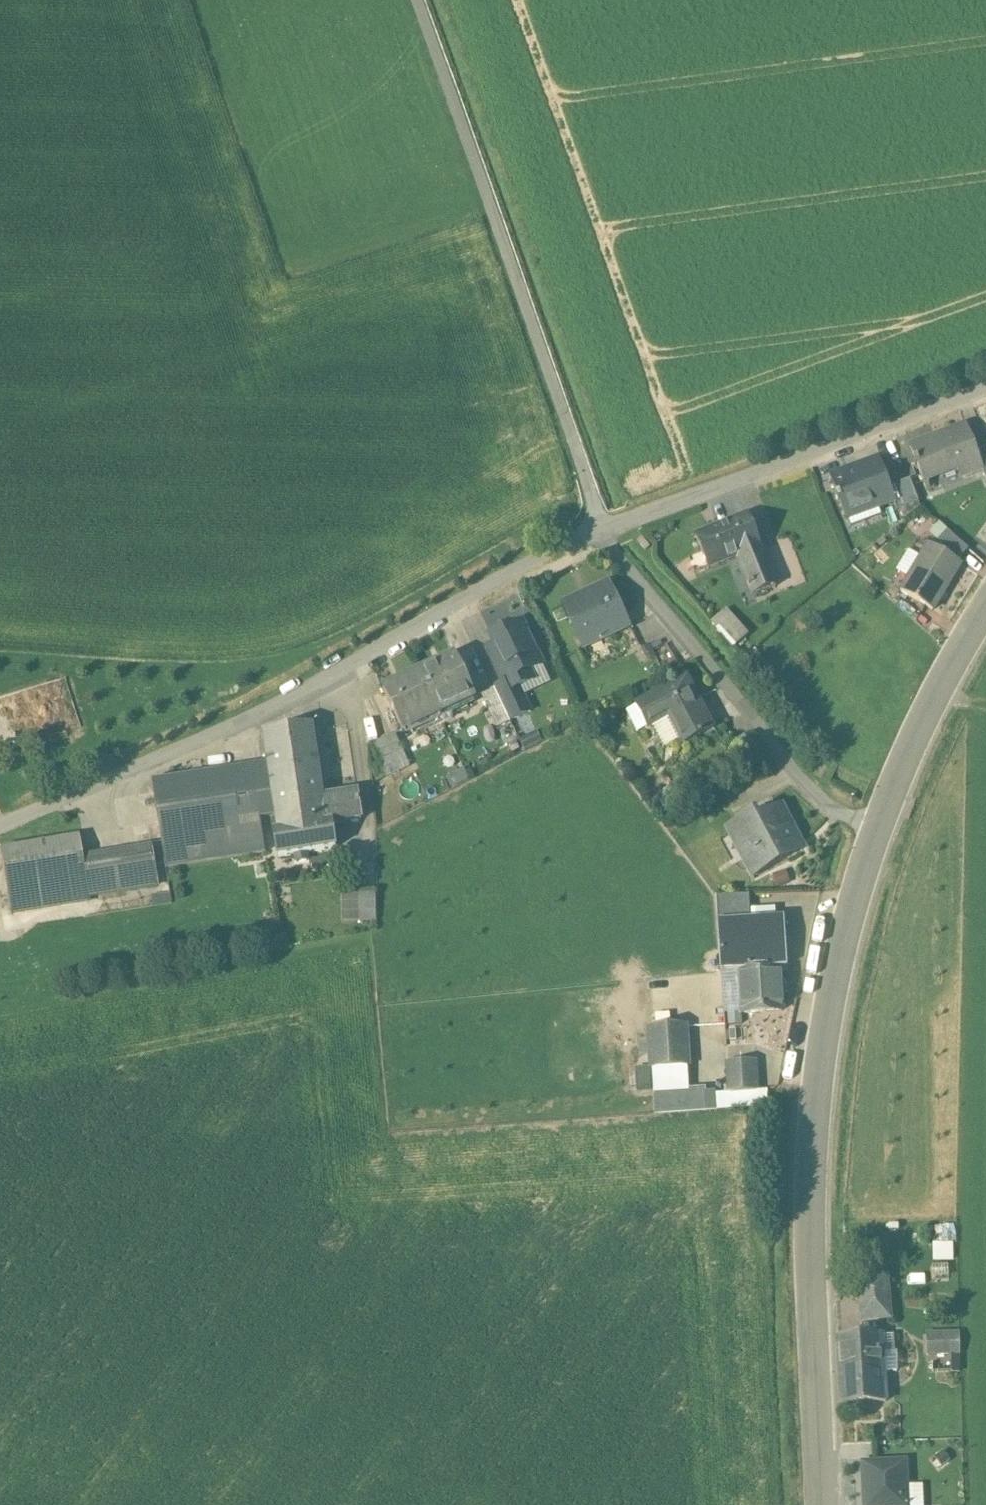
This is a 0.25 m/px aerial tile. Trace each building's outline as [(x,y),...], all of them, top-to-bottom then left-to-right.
[(966,427),(911,448),(915,460),(913,461),(915,466),(917,466),(923,480),(957,467),(961,476),(981,469),(981,468),(976,453),(966,427)] [(976,453),(981,468),(981,469),(985,480),(985,449),(976,453)] [(879,460),(851,471),(853,476),(834,483),(832,478),(831,478),(838,497),(837,497),(838,502),(840,502),(847,521),(848,520),(846,515),(876,504),(878,509),(894,503),(895,503),(889,488),(879,460)] [(910,480),(889,488),(895,503),(894,503),(897,511),(918,503),(910,480)] [(748,516),(695,537),(708,569),(738,557),(750,586),(748,587),(749,590),(751,589),(754,596),(776,587),(748,516)] [(965,550),(946,532),(938,542),(957,559),(965,550)] [(925,549),(900,593),(933,612),(959,567),(925,549)] [(608,586),(564,607),(583,649),(628,628),(608,586)] [(748,635),(727,611),(712,624),(733,648),(748,635)] [(520,626),(493,639),(497,648),(490,652),(505,684),(509,692),(518,688),(531,682),(527,673),(540,667),(533,652),(534,649),(530,640),(527,639),(520,626)] [(455,657),(419,674),(439,716),(475,700),(455,657)] [(439,716),(419,674),(383,690),(403,733),(439,716)] [(712,730),(686,680),(636,706),(648,728),(666,718),(681,746),(712,730)] [(529,712),(518,688),(509,692),(505,684),(494,690),(509,722),(529,712)] [(509,722),(494,690),(481,696),(497,728),(509,722)] [(313,727),(263,735),(268,764),(276,818),(279,832),(328,824),(324,799),(313,727)] [(413,769),(397,735),(375,746),(390,779),(413,769)] [(268,764),(152,782),(166,869),(266,854),(260,821),(271,819),(276,818),(268,764)] [(358,794),(324,799),(328,824),(332,823),(332,825),(362,821),(358,794)] [(780,808),(754,822),(752,818),(731,829),(747,860),(744,861),(753,878),(789,859),(786,854),(800,847),(780,808)] [(328,824),(279,832),(276,818),(271,819),(278,859),(336,849),(332,825),(332,823),(328,824)] [(80,838),(1,851),(11,911),(90,897),(84,860),(80,838)] [(152,849),(84,860),(90,897),(158,886),(152,849)] [(376,893),(359,894),(359,922),(377,921),(376,893)] [(359,922),(359,894),(341,894),(342,922),(359,922)] [(749,897),(715,898),(717,924),(750,921),(749,897)] [(750,921),(717,924),(720,973),(739,971),(779,969),(787,968),(784,919),(750,921)] [(779,969),(739,971),(742,1015),(782,1013),(779,969)] [(685,1027),(649,1030),(652,1069),(687,1067),(688,1067),(685,1027)] [(754,1062),(728,1064),(730,1094),(755,1092),(756,1092),(754,1062)] [(687,1067),(652,1069),(654,1093),(688,1091),(687,1067)] [(652,1069),(636,1070),(638,1094),(654,1093),(652,1069)] [(688,1091),(654,1093),(655,1115),(655,1116),(706,1112),(705,1095),(705,1094),(688,1091)] [(756,1092),(755,1092),(756,1108),(766,1108),(767,1091),(756,1092)] [(730,1094),(716,1095),(715,1094),(705,1095),(706,1112),(756,1108),(755,1092),(730,1094)] [(929,1260),(949,1259),(949,1241),(929,1241),(929,1260)] [(859,1280),(862,1321),(889,1319),(886,1278),(859,1280)] [(955,1371),(956,1330),(922,1329),(921,1356),(931,1356),(930,1370),(955,1371)] [(881,1337),(837,1340),(839,1372),(883,1369),(881,1337)] [(883,1369),(839,1372),(841,1405),(885,1403),(883,1369)] [(863,1465),(865,1504),(906,1504),(905,1464),(863,1465)]
